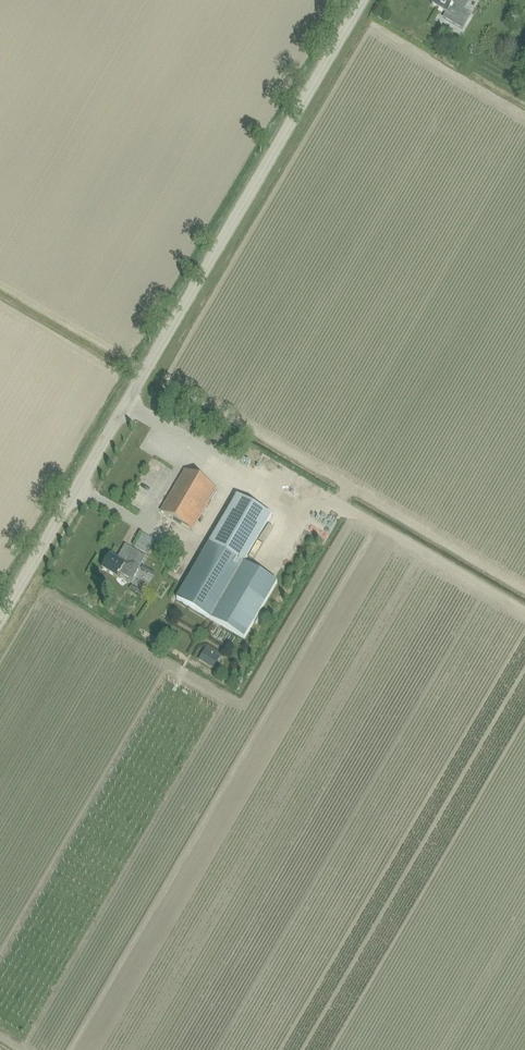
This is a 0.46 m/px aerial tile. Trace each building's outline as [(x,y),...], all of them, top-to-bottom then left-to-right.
[(431,5),(446,13),(443,18),(462,29),(470,16),(462,11),(469,0),(434,0),(431,5)] [(139,487),(148,493),(162,469),(153,464),(139,487)] [(185,471),(161,512),(192,530),(216,489),(185,471)] [(244,563),(271,516),(238,496),(235,500),(213,537),(177,599),(211,619),(244,563)] [(110,556),(102,569),(117,578),(118,577),(119,578),(120,576),(119,575),(120,574),(132,581),(145,558),(125,546),(117,560),(110,556)] [(244,639),(277,582),(244,563),(211,619),(244,639)]
